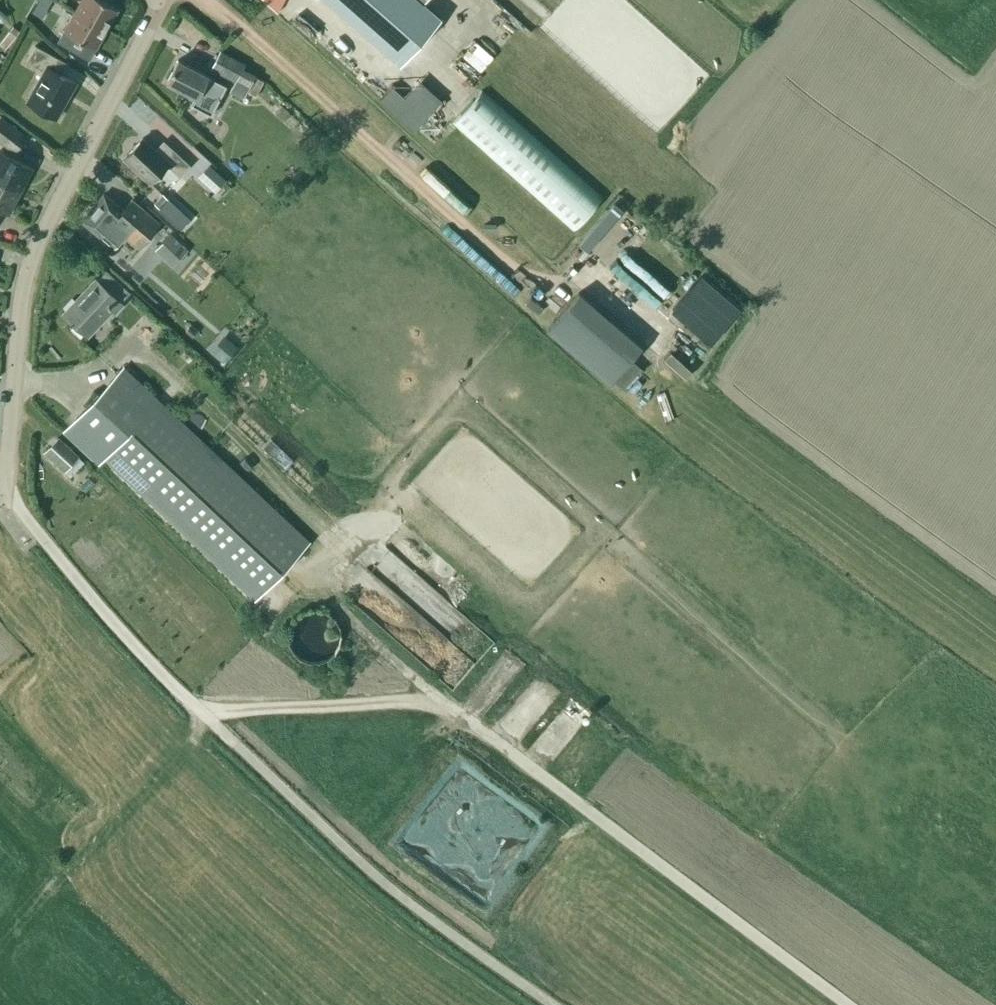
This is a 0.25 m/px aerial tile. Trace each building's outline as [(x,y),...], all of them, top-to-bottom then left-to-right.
[(117,9),(102,0),(81,0),(75,10),(106,28),(117,9)] [(415,36),(402,25),(424,0),(331,0),(371,36),(377,28),(402,50),(415,36)] [(64,30),(95,47),(106,28),(75,10),(64,30)] [(70,41),(55,27),(47,36),(62,50),(70,41)] [(26,60),(43,70),(27,101),(56,117),(76,82),(61,74),(67,63),(35,45),(26,60)] [(220,51),(210,69),(235,82),(230,92),(242,98),(255,73),(243,67),(245,64),(220,51)] [(193,95),(189,103),(210,113),(225,84),(207,75),(177,59),(166,81),(193,95)] [(441,99),(406,69),(380,99),(414,130),(441,99)] [(256,96),(263,81),(255,77),(248,92),(256,96)] [(573,229),(602,197),(481,90),(453,122),(573,229)] [(27,135),(1,113),(0,114),(0,141),(13,152),(27,135)] [(150,182),(166,164),(179,176),(190,165),(171,147),(162,157),(154,149),(142,138),(123,157),(150,182)] [(163,140),(154,149),(162,157),(171,147),(163,140)] [(0,151),(0,180),(19,190),(31,167),(0,151)] [(205,168),(203,171),(197,176),(216,192),(226,181),(208,165),(205,168)] [(8,213),(19,190),(0,180),(0,209),(8,213)] [(122,210),(103,193),(81,220),(99,236),(100,235),(113,247),(124,235),(138,247),(159,222),(131,199),(122,210)] [(168,199),(166,197),(163,194),(154,203),(160,210),(169,201),(169,200),(168,199)] [(189,219),(180,210),(170,221),(179,229),(189,219)] [(165,239),(162,241),(154,250),(172,267),(188,250),(170,233),(165,239)] [(672,298),(711,333),(742,298),(704,263),(672,298)] [(97,280),(95,278),(63,312),(87,335),(112,310),(115,312),(122,303),(120,302),(129,292),(106,270),(97,280)] [(547,328),(610,383),(642,346),(578,292),(547,328)] [(685,371),(695,360),(673,340),(663,351),(685,371)] [(256,598),(309,541),(123,367),(63,431),(97,463),(104,455),(256,598)] [(275,427),(265,436),(285,460),(295,451),(275,427)] [(63,471),(69,477),(84,462),(57,437),(43,452),(63,471)] [(319,609),(310,609),(301,612),(294,618),(289,626),(287,636),(288,644),(293,652),(300,659),(309,662),(319,662),(328,659),(335,653),(339,645),(340,635),(339,626),(335,618),(328,613),(319,609)]
